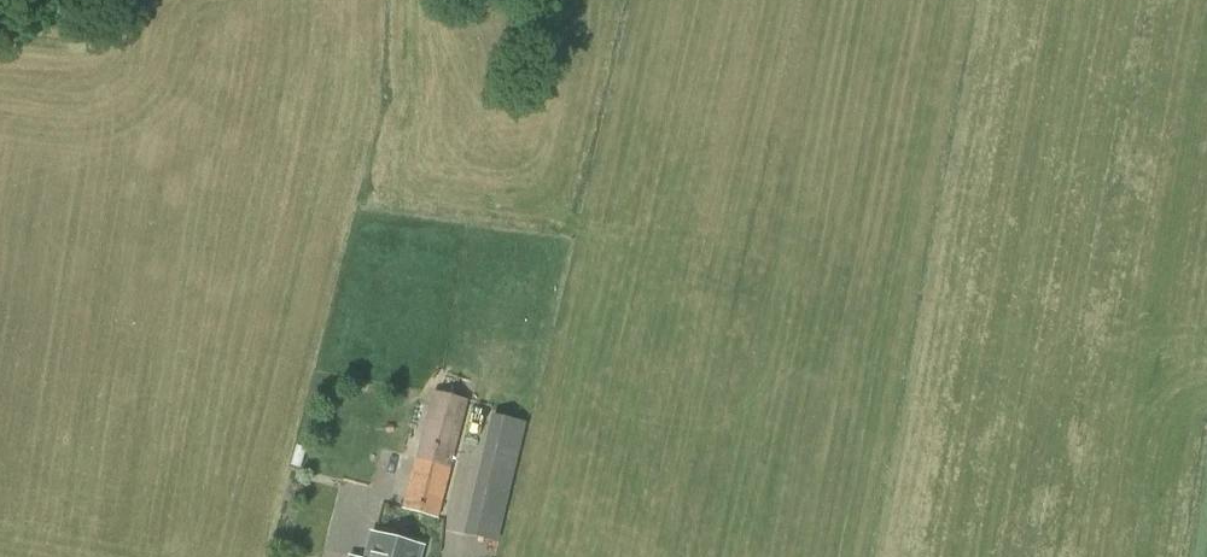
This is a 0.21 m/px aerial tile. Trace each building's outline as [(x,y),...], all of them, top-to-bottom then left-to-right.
[(438,519),(468,401),(432,392),(402,509),(438,519)] [(526,423),(491,414),(486,438),(520,446),(526,423)] [(507,500),(473,492),(468,513),(502,521),(507,500)] [(375,535),(370,556),(415,556),(418,547),(375,535)]
